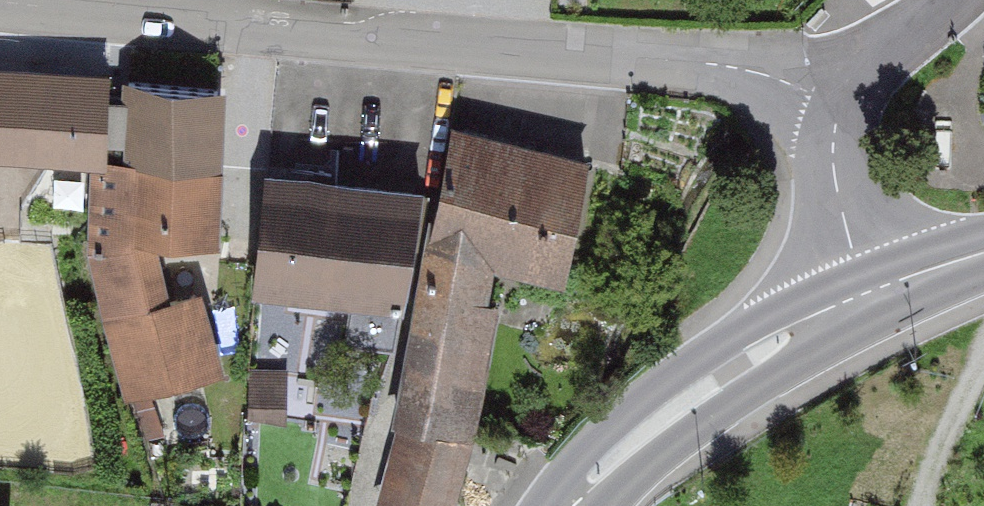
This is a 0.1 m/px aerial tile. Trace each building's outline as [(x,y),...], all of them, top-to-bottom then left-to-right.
[(102,68),(0,64),(0,183),(81,186),(98,186),(99,158),(102,68)] [(212,87),(111,79),(105,160),(206,167),(212,87)] [(584,153),(441,124),(415,250),(494,266),(558,279),(584,153)] [(98,186),(81,186),(79,242),(116,402),(215,365),(190,292),(164,298),(151,241),(204,243),(213,168),(206,167),(105,160),(99,158),(98,186)] [(403,184),(251,170),(239,291),(391,306),(403,184)] [(415,250),(364,505),(446,505),(494,266),(415,250)]
